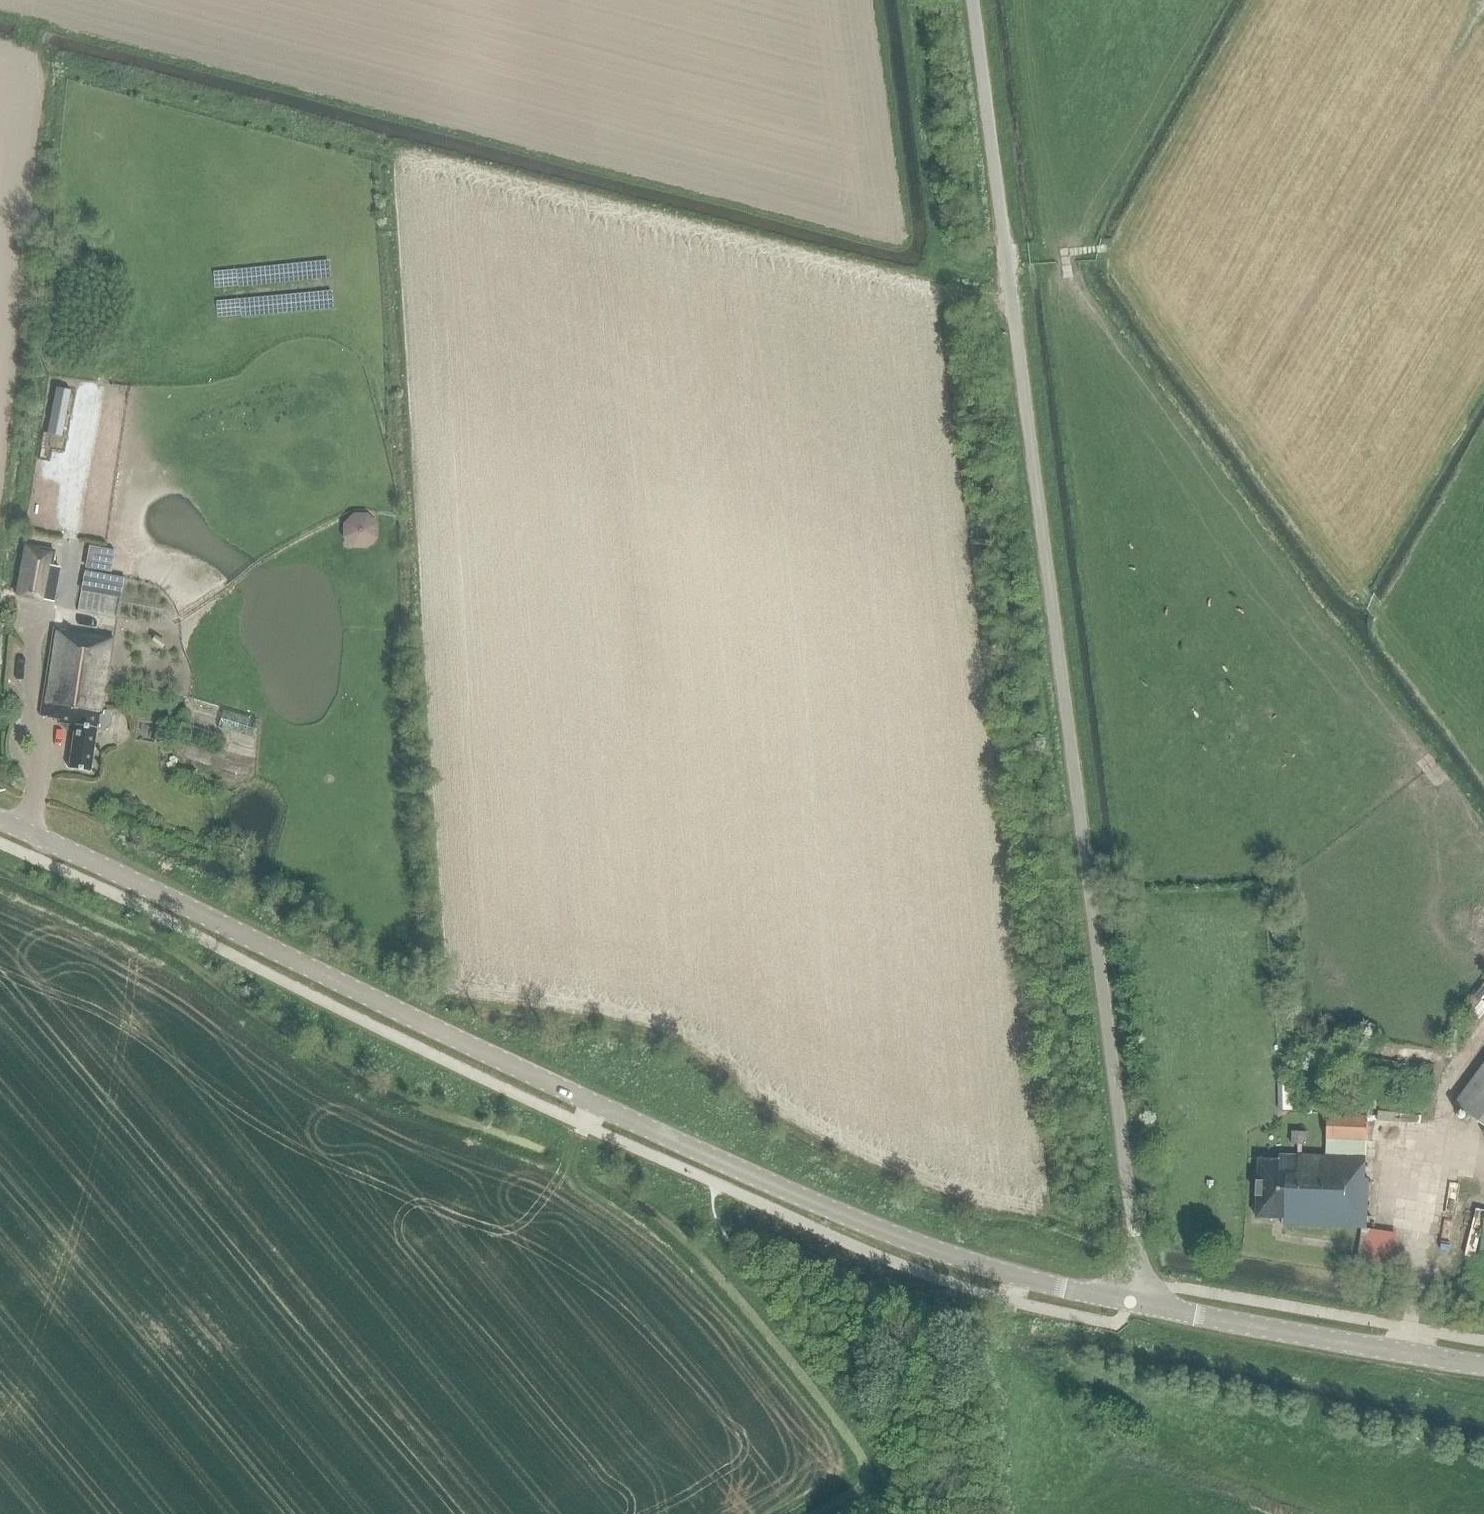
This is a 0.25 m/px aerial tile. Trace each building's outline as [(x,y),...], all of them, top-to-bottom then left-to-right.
[(56,387),(47,432),(61,434),(70,390),(56,387)] [(345,547),(378,549),(380,516),(347,514),(345,547)] [(24,546),(14,597),(42,602),(42,600),(46,582),(57,584),(60,567),(49,564),(52,551),(24,546)] [(123,577),(83,570),(80,591),(120,598),(123,577)] [(106,710),(99,709),(110,636),(54,628),(40,716),(58,718),(57,722),(75,724),(68,768),(90,771),(96,730),(103,731),(110,726),(111,717),(106,710)] [(224,709),(220,729),(257,736),(261,716),(224,709)] [(1453,1103),(1483,1126),(1483,1062),(1453,1103)] [(1365,1157),(1367,1118),(1371,1118),(1372,1104),(1328,1102),(1327,1114),(1325,1155),(1297,1154),(1297,1155),(1278,1154),(1278,1159),(1258,1159),(1257,1181),(1256,1195),(1257,1195),(1256,1217),(1282,1218),(1281,1224),(1366,1228),(1368,1178),(1365,1178),(1365,1157)] [(1291,1130),(1291,1144),(1306,1145),(1306,1131),(1291,1130)]
